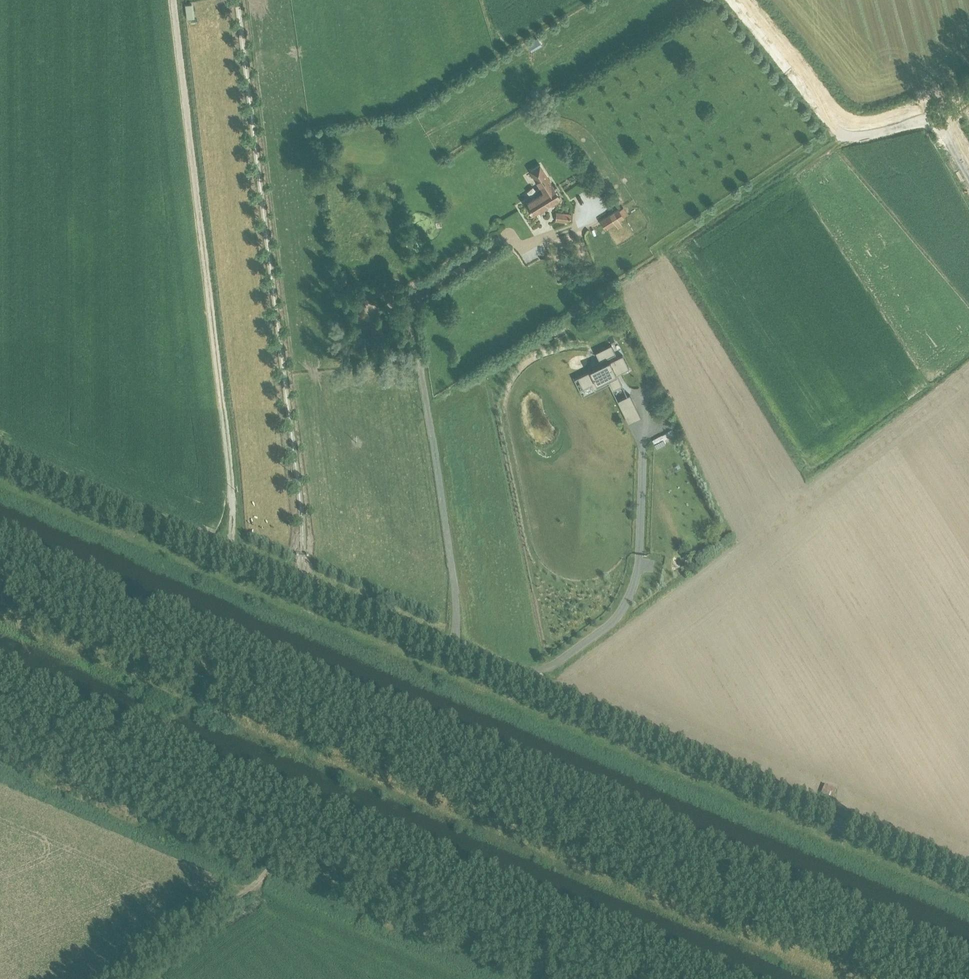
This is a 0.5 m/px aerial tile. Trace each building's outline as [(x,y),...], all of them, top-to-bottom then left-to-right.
[(538,37),(528,43),(532,50),(542,44),(538,37)] [(544,191),(527,202),(534,213),(560,197),(559,195),(562,193),(557,185),(556,186),(542,164),(541,162),(530,169),(544,191)] [(620,209),(625,216),(629,213),(624,206),(620,209)] [(625,216),(620,209),(619,208),(601,220),(606,228),(616,223),(619,228),(623,226),(620,220),(625,217),(625,216)] [(557,211),(556,220),(572,222),(573,213),(557,211)] [(346,269),(339,269),(340,282),(348,281),(346,269)] [(612,343),(595,351),(600,360),(616,352),(612,343)] [(623,354),(574,378),(579,389),(592,383),(594,388),(608,381),(612,389),(622,384),(617,374),(630,367),(623,354)] [(630,393),(618,399),(629,422),(641,417),(630,393)] [(673,428),(652,439),(655,444),(661,441),(663,444),(677,437),(673,428)] [(825,785),(821,793),(833,798),(836,790),(825,785)]
